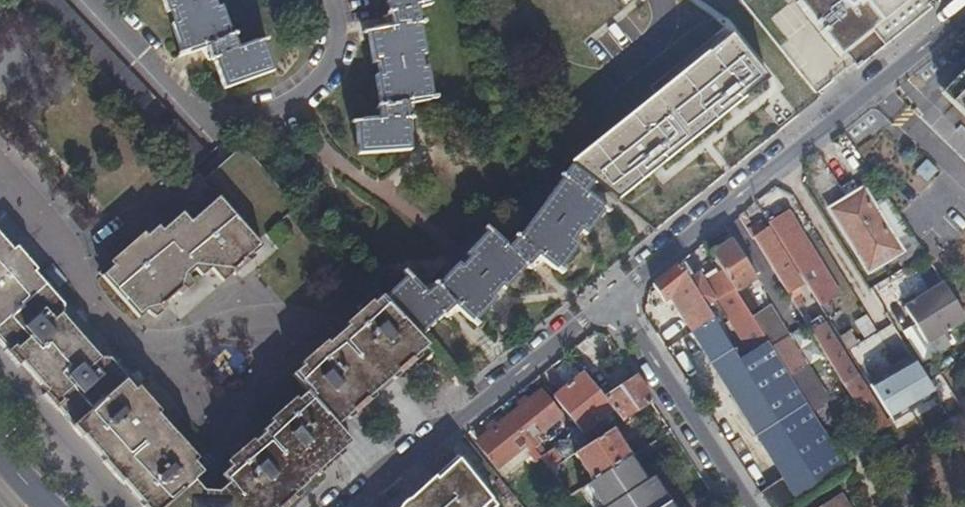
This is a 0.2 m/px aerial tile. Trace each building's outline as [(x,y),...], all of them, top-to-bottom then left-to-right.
[(169,10),(174,9),(178,22),(173,23),(184,51),(178,53),(179,55),(209,45),(213,56),(209,58),(209,60),(213,59),(223,87),(272,70),(262,41),(267,40),(267,38),(237,48),(233,37),(236,36),(235,34),(231,35),(220,7),(216,8),(213,0),(165,0),(169,10)] [(427,67),(422,68),(420,54),(425,54),(420,23),(424,22),(424,20),(420,21),(416,8),(430,4),(429,0),(387,0),(390,14),(386,16),(386,17),(391,16),(393,26),(364,31),(365,33),(369,32),(374,62),(379,61),(382,75),(377,76),(383,107),(379,108),(380,109),(383,109),(384,118),(352,121),(352,123),(357,123),(359,153),(411,150),(406,119),(412,118),(411,116),(408,117),(405,104),(437,98),(437,96),(432,97),(427,67)] [(838,57),(900,7),(906,2),(909,0),(798,0),(795,3),(833,50),(838,57)] [(614,199),(765,79),(730,36),(570,165),(592,181),(614,199)] [(942,94),(964,117),(964,71),(942,94)] [(584,192),(592,181),(570,165),(564,174),(562,172),(561,174),(563,176),(518,236),(514,233),(513,235),(516,237),(509,245),(486,225),(485,226),(489,230),(468,252),(472,255),(461,266),(458,263),(437,284),(433,281),(432,282),(435,286),(427,293),(405,269),(403,271),(406,275),(384,296),(419,334),(443,312),(446,316),(448,315),(445,312),(454,303),(477,325),(478,323),(475,320),(497,297),(492,293),(501,284),(505,287),(526,264),(530,267),(531,266),(529,264),(538,253),(562,272),(563,271),(559,269),(577,244),(571,239),(580,228),(586,233),(604,209),(608,212),(609,210),(584,192)] [(867,268),(898,250),(870,204),(861,191),(831,209),(867,268)] [(923,250),(919,245),(885,195),(870,204),(898,250),(905,261),(923,250)] [(218,199),(212,204),(257,252),(262,248),(218,199)] [(257,252),(212,204),(190,223),(182,214),(163,232),(158,227),(147,238),(144,235),(112,264),(114,267),(104,277),(141,320),(149,313),(152,316),(192,280),(188,276),(195,270),(202,278),(210,270),(218,278),(246,251),(251,257),(257,252)] [(743,211),(739,214),(745,225),(750,222),(743,211)] [(785,212),(837,295),(839,294),(787,211),(785,212)] [(819,306),(837,295),(785,212),(767,223),(819,306)] [(748,230),(753,237),(764,230),(759,223),(748,230)] [(147,238),(158,227),(155,224),(144,235),(147,238)] [(764,230),(753,237),(788,294),(799,287),(801,286),(766,229),(764,230)] [(336,337),(294,376),(309,393),(306,395),(232,461),(236,465),(233,468),(242,478),(222,497),(217,495),(206,493),(198,483),(202,479),(206,475),(197,465),(201,462),(158,414),(161,411),(144,393),(141,395),(128,381),(130,380),(111,359),(105,358),(103,360),(65,316),(67,314),(65,306),(49,287),(36,273),(38,272),(18,250),(15,252),(0,235),(0,341),(10,352),(8,353),(10,355),(22,368),(24,370),(47,397),(61,413),(62,411),(68,418),(146,506),(291,506),(305,494),(304,492),(312,485),(311,484),(324,473),(321,469),(339,454),(318,430),(345,406),(353,413),(355,413),(383,388),(336,337)] [(714,259),(722,271),(734,290),(755,277),(731,238),(709,251),(714,259)] [(223,283),(251,257),(246,251),(218,278),(223,283)] [(849,472),(829,440),(810,410),(794,384),(780,362),(771,349),(765,339),(752,319),(748,313),(734,290),(722,271),(705,282),(702,285),(697,277),(689,282),(677,263),(651,284),(662,302),(669,298),(707,359),(728,346),(707,311),(710,310),(708,305),(711,303),(718,315),(724,312),(748,350),(735,357),(714,370),(784,478),(759,494),(768,506),(795,506),(849,472)] [(114,267),(112,264),(101,273),(104,277),(114,267)] [(943,281),(904,307),(928,342),(964,318),(964,314),(943,281)] [(799,287),(788,294),(791,299),(802,292),(799,287)] [(430,346),(419,334),(384,296),(383,295),(336,337),(383,388),(430,346)] [(754,309),(748,313),(752,319),(753,319),(773,348),(771,349),(780,362),(795,352),(787,339),(788,339),(770,308),(758,315),(754,309)] [(864,418),(874,433),(883,428),(881,423),(875,415),(880,412),(857,376),(844,384),(838,373),(844,370),(836,358),(842,354),(823,323),(811,331),(838,375),(844,385),(852,398),(864,418)] [(728,346),(707,359),(714,370),(735,357),(728,346)] [(809,375),(795,352),(780,362),(794,384),(809,375)] [(844,384),(857,376),(842,354),(836,358),(844,370),(838,373),(844,384)] [(868,385),(889,418),(890,419),(934,391),(928,382),(913,357),(868,385)] [(582,373),(552,397),(581,434),(612,408),(603,398),(582,373)] [(612,408),(622,421),(632,415),(651,403),(634,377),(603,398),(612,408)] [(537,391),(506,417),(531,447),(535,444),(531,439),(558,417),(537,391)] [(853,425),(864,418),(852,398),(841,404),(853,425)] [(810,410),(829,440),(843,431),(825,401),(810,410)] [(637,422),(656,411),(651,403),(632,415),(637,422)] [(341,426),(355,413),(353,413),(345,406),(318,430),(339,454),(354,441),(341,426)] [(531,447),(506,417),(476,442),(496,467),(523,445),(527,450),(531,447)] [(881,423),(883,428),(892,422),(890,419),(889,418),(881,423)] [(590,482),(626,458),(608,430),(572,454),(590,482)] [(356,444),(354,441),(339,454),(321,469),(324,473),(353,448),(356,444)] [(523,445),(496,467),(502,475),(529,453),(535,461),(539,458),(539,457),(531,447),(527,450),(523,445)] [(539,458),(548,469),(561,461),(551,448),(539,457),(539,458)] [(455,458),(432,478),(429,474),(390,506),(496,506),(455,458)] [(649,478),(642,483),(626,458),(590,482),(586,484),(601,506),(668,506),(649,478)] [(548,469),(556,478),(570,468),(563,459),(561,461),(548,469)] [(890,498),(907,488),(902,478),(884,489),(890,498)] [(591,506),(601,506),(586,484),(579,489),(591,506)] [(846,506),(853,506),(843,493),(839,496),(846,506)] [(839,496),(821,506),(846,506),(839,496)]
